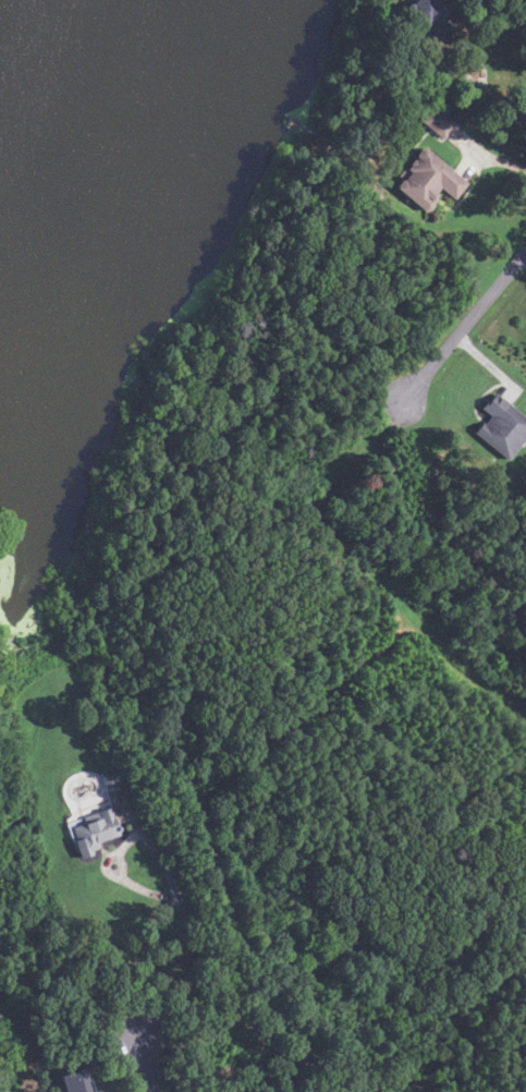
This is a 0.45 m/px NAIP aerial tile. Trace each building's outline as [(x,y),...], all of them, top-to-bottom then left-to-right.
[(412,5),(415,0),(448,0),(452,3),(441,19),(450,25),(440,39),(402,11),(408,3),(412,5)] [(442,138),(420,121),(433,104),(456,122),(442,138)] [(468,183),(454,199),(441,189),(432,199),(436,202),(426,213),(394,186),(401,179),(403,181),(409,172),(407,170),(417,158),(415,156),(424,146),(468,183)] [(505,405),(525,422),(525,437),(506,460),(473,432),(481,422),(484,424),(490,416),(480,409),(490,397),(496,402),(499,397),(506,404),(505,405)] [(105,788),(99,772),(112,767),(118,784),(105,788)] [(81,858),(74,840),(76,839),(72,828),(85,823),(83,817),(111,806),(117,818),(113,820),(119,834),(96,842),(98,847),(90,850),(91,853),(81,858)] [(64,1091),(87,1091),(89,1091),(81,1065),(58,1072),(64,1091)]
